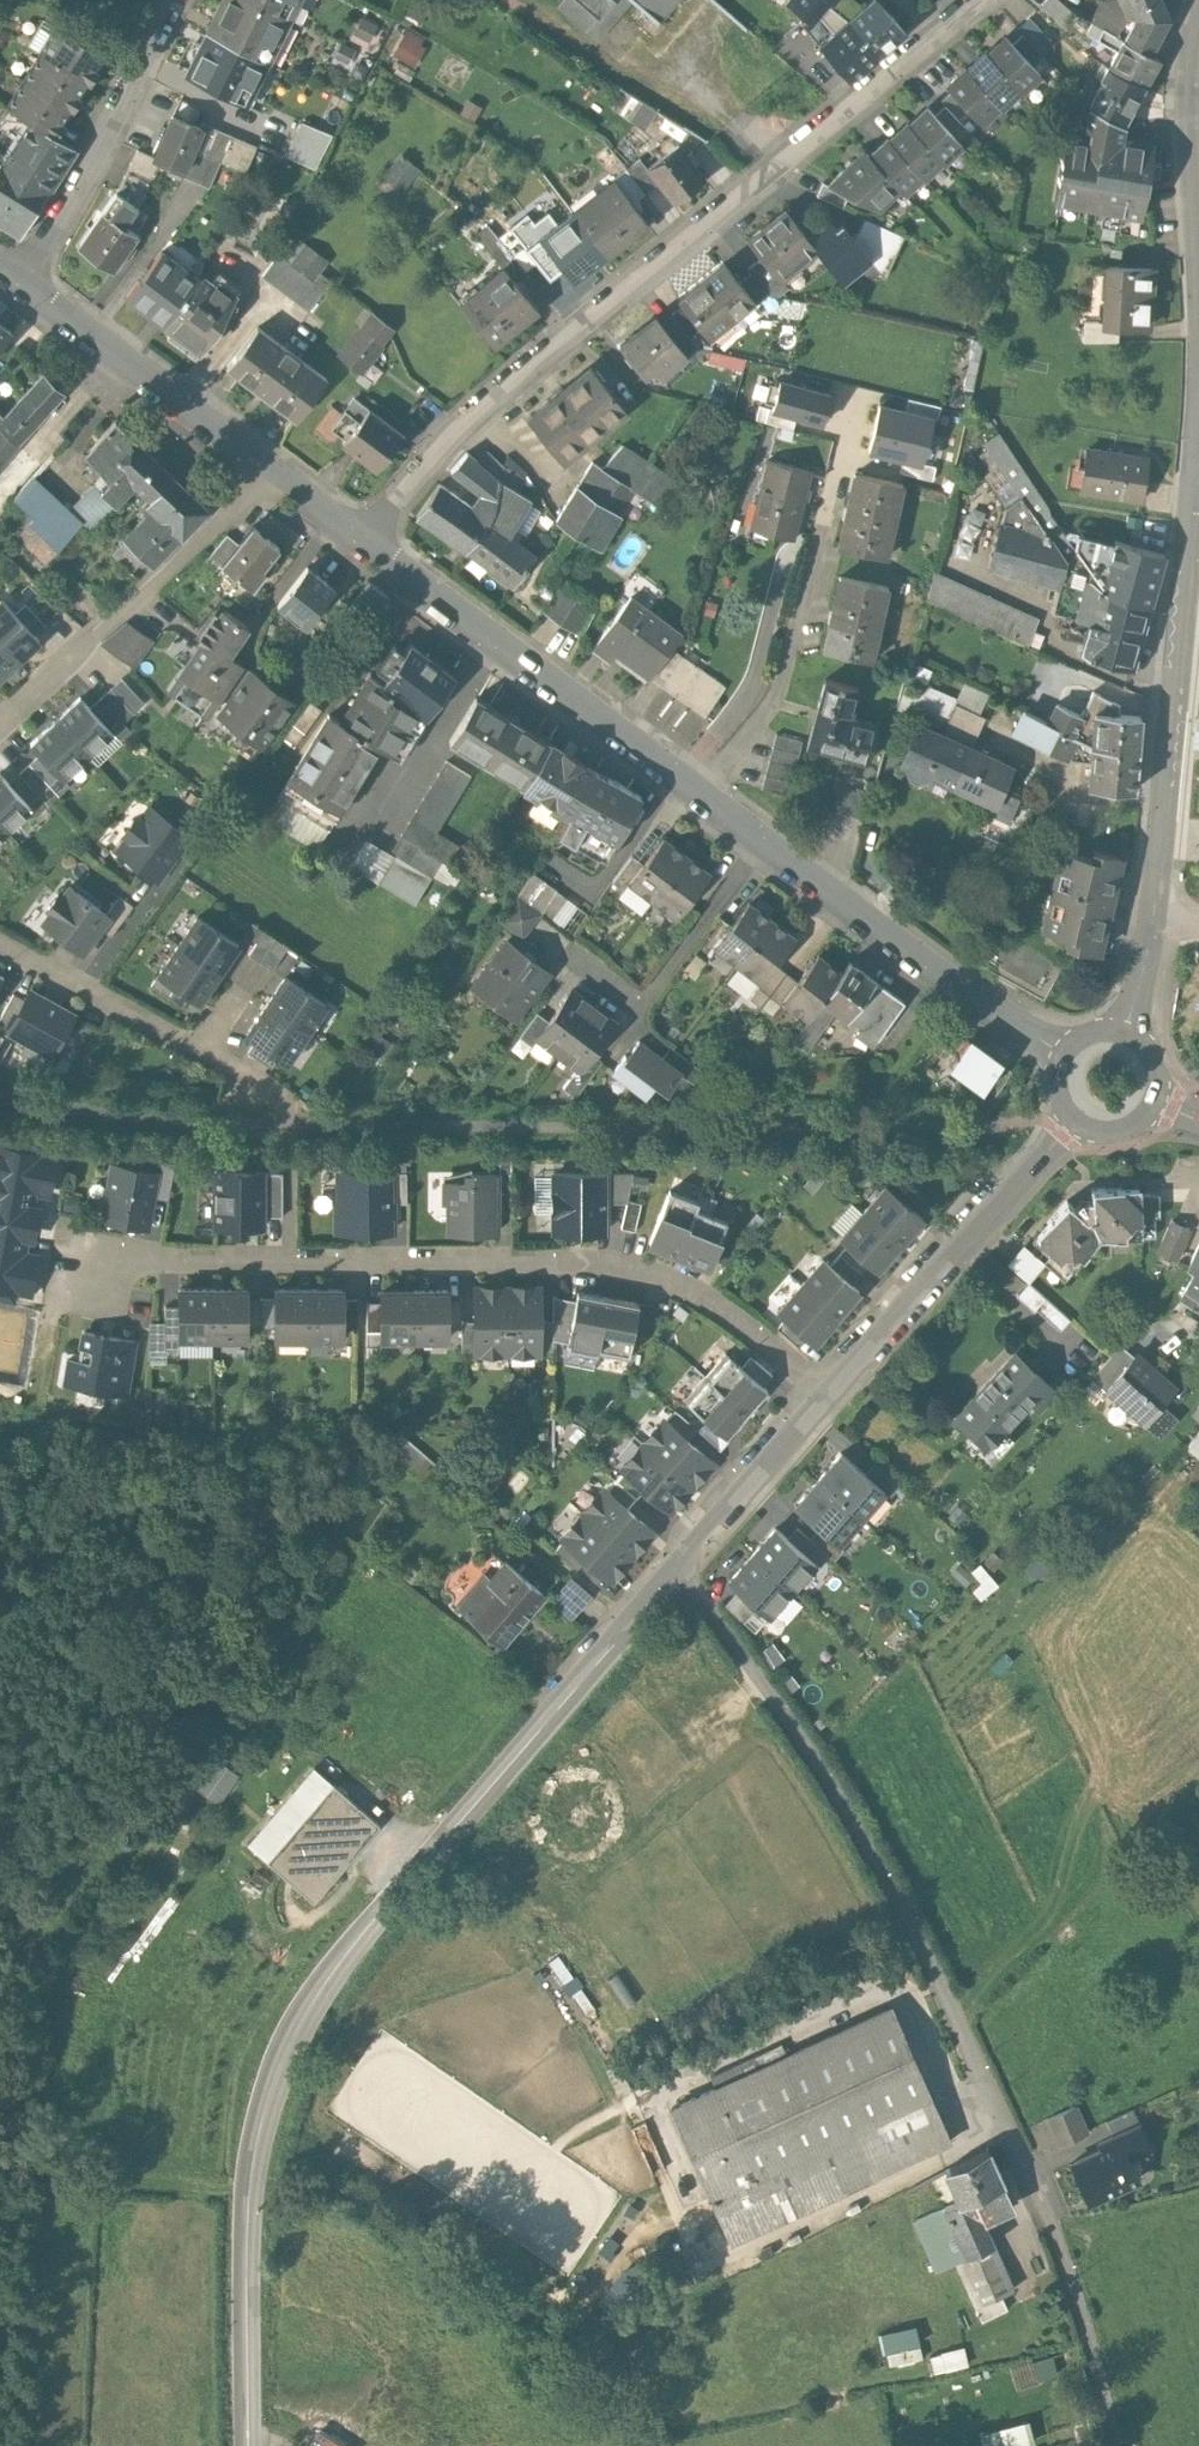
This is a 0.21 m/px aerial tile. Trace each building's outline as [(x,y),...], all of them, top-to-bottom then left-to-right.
[(294,15),(263,0),(216,0),(203,28),(271,61),(294,15)] [(294,15),(301,0),(263,0),(294,15)] [(559,4),(599,38),(632,0),(563,0),(559,4)] [(660,21),(678,0),(636,0),(660,21)] [(828,1),(826,0),(787,0),(786,1),(812,21),(819,12),(828,1)] [(850,16),(865,3),(861,0),(838,0),(833,6),(850,16)] [(884,0),(869,0),(865,3),(850,16),(881,54),(909,30),(884,0)] [(1044,5),(1066,25),(1076,14),(1061,0),(1049,0),(1044,5)] [(1123,0),(1101,0),(1092,20),(1095,21),(1120,33),(1130,15),(1123,0)] [(1130,15),(1120,33),(1155,51),(1175,16),(1169,0),(1123,0),(1130,15)] [(819,12),(838,26),(850,16),(833,6),(828,1),(819,12)] [(387,14),(378,10),(373,20),(382,24),(387,14)] [(881,54),(850,16),(838,26),(821,41),(853,78),(881,54)] [(1016,29),(1022,36),(1038,54),(1050,43),(1027,19),(1016,29)] [(1165,58),(1155,51),(1120,33),(1095,21),(1088,32),(1118,50),(1111,61),(1151,83),(1165,58)] [(107,52),(58,22),(41,49),(90,80),(107,52)] [(250,105),(271,61),(203,28),(181,72),(250,105)] [(405,32),(393,53),(415,65),(427,44),(405,32)] [(1022,36),(1013,45),(1032,65),(1041,56),(1038,54),(1022,36)] [(1009,40),(989,58),(1021,92),(1024,95),(1044,77),(1032,65),(1013,45),(1009,40)] [(340,43),(334,54),(348,61),(354,49),(340,43)] [(24,77),(73,108),(90,80),(41,49),(24,77)] [(987,55),(969,72),(998,104),(1003,109),(1021,92),(989,58),(987,55)] [(415,70),(400,61),(394,72),(409,81),(415,70)] [(1151,83),(1111,61),(1109,65),(1102,62),(1095,73),(1104,78),(1090,103),(1093,105),(1128,124),(1151,83)] [(966,70),(947,88),(950,91),(970,112),(979,122),(998,104),(969,72),(966,70)] [(73,108),(24,77),(8,103),(29,116),(57,133),(73,108)] [(970,112),(950,91),(939,100),(945,107),(959,122),(970,112)] [(620,113),(646,128),(658,108),(632,93),(620,113)] [(467,99),(460,113),(473,120),(481,106),(467,99)] [(1128,124),(1093,105),(1088,127),(1094,129),(1093,135),(1068,130),(1056,200),(1146,220),(1160,144),(1125,137),(1128,124)] [(945,107),(935,115),(954,137),(964,128),(959,122),(945,107)] [(931,110),(911,127),(944,165),(946,167),(965,150),(954,137),(935,115),(931,110)] [(169,163),(185,170),(205,125),(172,111),(152,155),(161,160),(169,163)] [(29,116),(0,162),(0,225),(18,236),(76,145),(57,133),(29,116)] [(332,134),(300,119),(283,155),(315,170),(332,134)] [(185,170),(183,174),(209,186),(220,162),(245,173),(257,145),(206,122),(205,125),(185,170)] [(910,125),(892,140),(924,178),(926,180),(944,165),(911,127),(910,125)] [(889,137),(870,154),(901,189),(905,194),(924,178),(892,140),(889,137)] [(681,143),(648,168),(659,182),(675,202),(707,177),(681,143)] [(137,148),(117,189),(138,204),(161,160),(152,155),(137,148)] [(870,154),(867,150),(828,185),(849,195),(877,209),(901,189),(870,154)] [(383,175),(403,191),(421,168),(401,152),(383,175)] [(629,168),(616,177),(634,201),(659,182),(648,168),(641,159),(629,168)] [(185,170),(169,163),(166,172),(181,178),(183,174),(185,170)] [(616,177),(572,211),(606,255),(651,222),(634,201),(616,177)] [(843,206),(849,195),(828,185),(822,183),(816,194),(843,206)] [(117,189),(101,209),(124,224),(136,207),(138,204),(117,189)] [(465,228),(477,217),(465,204),(453,214),(465,228)] [(124,224),(135,232),(148,215),(136,207),(124,224)] [(124,224),(101,209),(76,245),(113,270),(122,258),(132,243),(138,234),(135,232),(124,224)] [(767,225),(800,267),(819,253),(808,238),(786,210),(767,225)] [(526,213),(498,237),(525,270),(536,261),(549,276),(563,264),(574,279),(606,255),(572,211),(556,222),(548,211),(534,222),(526,213)] [(859,230),(851,236),(870,261),(884,279),(904,236),(864,218),(859,230)] [(831,221),(808,238),(819,253),(841,282),(870,261),(851,236),(843,225),(837,229),(831,221)] [(513,280),(525,270),(498,237),(488,224),(475,234),(503,270),(505,269),(513,280)] [(800,267),(767,225),(748,240),(761,256),(781,282),(800,267)] [(1040,240),(1029,235),(1025,244),(1035,249),(1040,240)] [(304,239),(289,260),(325,287),(331,291),(337,282),(321,270),(330,258),(304,239)] [(132,243),(122,258),(126,261),(137,247),(132,243)] [(164,326),(202,277),(163,248),(126,297),(164,326)] [(278,252),(262,274),(309,309),(325,287),(289,260),(278,252)] [(781,282),(761,256),(747,268),(751,273),(768,294),(778,296),(787,289),(781,282)] [(725,261),(679,298),(683,304),(701,326),(711,339),(758,302),(741,281),(725,261)] [(1108,261),(1104,323),(1120,324),(1156,326),(1159,265),(1108,261)] [(461,305),(493,343),(537,308),(513,280),(505,269),(503,270),(461,305)] [(235,296),(206,272),(202,277),(164,326),(199,353),(222,324),(235,296)] [(741,281),(758,302),(768,294),(751,273),(741,281)] [(691,334),(701,326),(683,304),(672,312),(691,334)] [(396,327),(371,309),(338,353),(362,372),(396,327)] [(663,320),(657,312),(618,343),(646,377),(657,368),(664,377),(691,355),(663,320)] [(672,312),(663,320),(691,355),(701,347),(691,334),(672,312)] [(1120,324),(1104,323),(1084,321),(1083,342),(1120,341),(1120,324)] [(0,324),(0,347),(11,333),(0,324)] [(325,378),(285,347),(257,325),(227,367),(295,418),(325,378)] [(984,340),(974,338),(964,385),(973,387),(984,340)] [(592,364),(527,414),(565,463),(630,412),(592,364)] [(17,445),(66,392),(42,370),(2,413),(0,410),(0,429),(17,445)] [(830,394),(779,380),(772,407),(823,421),(830,394)] [(341,443),(377,469),(404,433),(354,395),(331,426),(345,437),(341,443)] [(933,417),(879,404),(868,449),(922,462),(933,417)] [(102,486),(96,482),(69,507),(35,475),(14,497),(24,507),(7,524),(54,571),(135,485),(148,499),(176,472),(139,438),(114,422),(85,454),(109,480),(102,486)] [(796,429),(781,425),(778,436),(792,441),(796,429)] [(0,429),(0,463),(17,445),(0,429)] [(1006,507),(1003,518),(1048,531),(1070,560),(1062,587),(1058,587),(1051,610),(1060,613),(1058,623),(1062,635),(1082,641),(1087,619),(1081,617),(1088,575),(1090,568),(1087,563),(1051,512),(1049,504),(998,431),(969,451),(1006,507)] [(624,442),(602,466),(637,489),(670,511),(688,482),(624,442)] [(1088,445),(1080,491),(1144,501),(1151,455),(1088,445)] [(488,449),(479,460),(503,480),(508,468),(488,449)] [(442,483),(417,517),(466,552),(490,521),(503,480),(479,460),(468,450),(450,470),(478,493),(470,502),(442,483)] [(593,459),(556,519),(604,549),(626,515),(622,512),(637,489),(602,466),(593,459)] [(813,470),(767,459),(750,527),(795,539),(813,470)] [(176,472),(148,499),(135,512),(141,518),(123,535),(126,539),(145,557),(152,565),(211,508),(176,472)] [(901,483),(855,472),(838,545),(886,556),(886,554),(885,554),(901,483)] [(490,521),(466,552),(513,587),(536,556),(510,535),(532,497),(503,480),(490,521)] [(1003,518),(990,568),(1062,587),(1070,560),(1048,531),(1003,518)] [(281,547),(251,525),(239,543),(222,565),(252,586),(281,547)] [(222,565),(239,543),(227,533),(210,555),(222,565)] [(1103,585),(1116,539),(1095,534),(1087,563),(1090,568),(1103,585)] [(145,557),(126,539),(112,553),(131,572),(145,557)] [(1164,554),(1116,539),(1103,585),(1108,593),(1150,604),(1164,554)] [(335,588),(307,566),(277,604),(305,626),(335,588)] [(1040,616),(940,572),(928,599),(1028,644),(1040,616)] [(1150,604),(1108,593),(1088,575),(1081,617),(1087,619),(1082,641),(1079,650),(1090,657),(1132,669),(1150,604)] [(888,587),(841,576),(826,640),(827,640),(827,648),(871,659),(872,657),(870,656),(886,589),(888,589),(888,587)] [(559,585),(543,611),(583,637),(594,609),(559,585)] [(390,601),(371,586),(356,605),(376,620),(390,601)] [(633,594),(593,648),(611,662),(617,654),(651,680),(675,648),(686,633),(633,594)] [(0,610),(0,630),(24,656),(44,637),(11,601),(0,610)] [(182,670),(219,694),(224,685),(241,662),(228,653),(247,626),(225,611),(182,670)] [(153,639),(126,621),(100,644),(134,667),(153,639)] [(4,675),(24,656),(0,630),(0,670),(4,675)] [(386,677),(379,687),(417,715),(424,720),(458,676),(411,641),(404,651),(394,643),(375,669),(386,677)] [(675,648),(651,680),(704,717),(727,686),(675,648)] [(920,670),(925,661),(918,657),(913,666),(920,670)] [(234,693),(250,672),(241,662),(224,685),(234,693)] [(963,681),(942,669),(939,673),(960,686),(963,681)] [(219,694),(182,670),(169,688),(206,712),(219,694)] [(295,703),(250,672),(234,693),(217,718),(260,750),(295,703)] [(417,715),(379,687),(367,677),(339,720),(381,746),(394,754),(417,715)] [(125,678),(92,709),(115,732),(123,740),(135,729),(127,721),(147,701),(125,678)] [(826,678),(809,747),(869,762),(880,721),(855,715),(863,687),(826,678)] [(898,701),(941,718),(952,690),(928,680),(923,693),(904,686),(898,701)] [(1098,711),(1119,713),(1120,704),(1092,690),(1080,713),(1056,702),(1046,721),(1076,737),(1092,745),(1098,711)] [(450,742),(527,788),(554,741),(479,695),(450,742)] [(53,723),(87,758),(115,732),(92,709),(81,697),(53,723)] [(295,745),(322,709),(307,698),(280,735),(295,745)] [(944,730),(973,743),(985,716),(956,704),(944,730)] [(1076,737),(1046,721),(1024,709),(1013,730),(1066,757),(1068,754),(1076,737)] [(1098,711),(1092,745),(1137,748),(1141,715),(1119,713),(1098,711)] [(341,812),(381,746),(339,720),(328,713),(287,779),(341,812)] [(944,730),(920,719),(902,762),(907,766),(909,775),(924,782),(934,776),(954,785),(973,743),(944,730)] [(62,783),(87,758),(53,723),(28,747),(38,758),(62,783)] [(777,735),(762,789),(789,796),(803,741),(777,735)] [(1076,737),(1068,754),(1091,757),(1092,745),(1076,737)] [(554,741),(527,788),(571,814),(599,769),(554,741)] [(1018,764),(973,743),(954,785),(985,799),(980,808),(1008,821),(1020,795),(1006,789),(1018,764)] [(1091,757),(1088,784),(1134,789),(1137,748),(1092,745),(1091,757)] [(11,783),(34,807),(42,816),(70,790),(62,783),(38,758),(11,783)] [(472,776),(446,760),(388,848),(363,831),(344,860),(415,905),(455,844),(436,832),(472,776)] [(644,797),(599,769),(571,814),(554,841),(599,869),(644,797)] [(2,773),(0,775),(0,822),(9,831),(34,807),(11,783),(2,773)] [(341,812),(287,779),(276,796),(331,829),(341,812)] [(873,790),(836,780),(828,809),(865,819),(873,790)] [(184,834),(151,805),(112,848),(145,878),(184,834)] [(9,831),(0,822),(0,839),(9,831)] [(689,854),(666,836),(645,865),(629,885),(653,903),(689,854)] [(1093,849),(1091,856),(1065,850),(1060,868),(1057,868),(1047,909),(1051,910),(1047,928),(1073,934),(1070,945),(1098,952),(1121,856),(1093,849)] [(629,885),(645,865),(632,854),(611,881),(624,892),(629,885)] [(689,854),(653,903),(676,921),(689,904),(713,872),(689,854)] [(576,902),(537,872),(519,896),(542,914),(558,925),(576,902)] [(111,916),(65,880),(34,920),(79,956),(102,928),(111,916)] [(519,896),(499,921),(523,939),(542,914),(519,896)] [(126,897),(111,916),(102,928),(115,937),(138,907),(126,897)] [(774,920),(751,903),(734,926),(715,949),(738,966),(774,920)] [(700,912),(689,904),(676,921),(668,931),(680,939),(700,912)] [(245,943),(198,910),(174,944),(220,977),(245,943)] [(715,949),(734,926),(720,916),(695,949),(708,959),(715,949)] [(774,920),(738,966),(759,983),(775,963),(795,937),(774,920)] [(294,951),(259,926),(243,948),(277,973),(294,951)] [(554,973),(507,938),(470,986),(517,1022),(554,973)] [(199,1007),(220,977),(174,944),(153,974),(163,980),(189,1000),(199,1007)] [(824,1002),(845,976),(820,957),(799,983),(783,1003),(808,1023),(824,1002)] [(799,983),(775,963),(759,983),(749,996),(773,1016),(783,1003),(799,983)] [(876,984),(852,967),(845,976),(824,1002),(837,1013),(850,1021),(876,984)] [(332,1007),(283,973),(260,1007),(310,1039),(332,1007)] [(0,976),(0,997),(9,981),(0,976)] [(182,1009),(189,1000),(163,980),(156,990),(182,1009)] [(904,1004),(876,984),(850,1021),(860,1029),(856,1034),(873,1046),(904,1004)] [(76,1016),(27,988),(6,1025),(55,1053),(76,1016)] [(594,1005),(573,989),(550,1021),(536,1040),(558,1055),(594,1005)] [(808,1050),(837,1013),(824,1002),(808,1023),(795,1040),(808,1050)] [(594,1005),(558,1055),(578,1070),(592,1051),(615,1020),(594,1005)] [(289,1068),(310,1039),(260,1007),(241,1035),(248,1040),(281,1062),(289,1068)] [(530,1047),(536,1040),(550,1021),(537,1011),(518,1037),(530,1047)] [(1000,1060),(964,1034),(943,1062),(978,1089),(1000,1060)] [(665,1057),(641,1039),(614,1074),(647,1099),(657,1085),(670,1094),(686,1074),(665,1057)] [(273,1073),(281,1062),(248,1040),(241,1051),(273,1073)] [(672,1048),(665,1057),(686,1074),(694,1080),(701,1071),(672,1048)] [(592,1051),(578,1070),(564,1087),(577,1097),(605,1061),(592,1051)] [(64,1156),(0,1145),(0,1293),(35,1299),(43,1255),(33,1253),(41,1203),(55,1206),(64,1156)] [(159,1173),(153,1199),(173,1203),(181,1165),(162,1161),(159,1173)] [(153,1199),(159,1173),(107,1163),(95,1225),(146,1236),(153,1199)] [(393,1175),(394,1169),(328,1168),(328,1233),(393,1234),(393,1204),(393,1175)] [(603,1204),(604,1171),(546,1169),(544,1234),(603,1236),(603,1204)] [(262,1171),(214,1170),(213,1231),(260,1232),(261,1213),(262,1171)] [(283,1172),(262,1171),(261,1213),(282,1213),(283,1172)] [(638,1171),(604,1171),(603,1204),(627,1204),(638,1171)] [(393,1175),(393,1204),(408,1204),(408,1175),(393,1175)] [(502,1232),(501,1175),(444,1176),(445,1233),(502,1232)] [(884,1188),(911,1213),(923,1200),(895,1175),(884,1188)] [(1065,1201),(1035,1236),(1069,1267),(1099,1236),(1159,1234),(1157,1193),(1142,1193),(1142,1186),(1090,1189),(1090,1197),(1080,1199),(1072,1207),(1065,1201)] [(668,1188),(645,1240),(681,1255),(703,1203),(668,1188)] [(911,1213),(884,1188),(861,1213),(900,1250),(923,1224),(911,1213)] [(738,1218),(703,1203),(681,1255),(715,1270),(738,1218)] [(640,1208),(627,1204),(620,1227),(633,1231),(640,1208)] [(876,1275),(900,1250),(861,1213),(837,1239),(846,1247),(869,1268),(876,1275)] [(1168,1219),(1154,1252),(1175,1261),(1189,1228),(1168,1219)] [(1196,1236),(1179,1269),(1186,1273),(1172,1298),(1198,1313),(1198,1238),(1196,1236)] [(1006,1262),(1027,1281),(1043,1264),(1021,1245),(1006,1262)] [(830,1264),(854,1286),(869,1268),(846,1247),(830,1264)] [(830,1264),(822,1257),(800,1281),(840,1317),(862,1293),(854,1286),(830,1264)] [(819,1341),(840,1317),(800,1281),(779,1305),(785,1311),(808,1331),(819,1341)] [(1027,1281),(1014,1296),(1031,1311),(1034,1308),(1057,1329),(1068,1319),(1027,1281)] [(216,1285),(179,1284),(178,1317),(177,1335),(215,1336),(216,1285)] [(216,1285),(215,1336),(250,1337),(250,1327),(251,1297),(251,1286),(216,1285)] [(311,1286),(277,1285),(277,1297),(276,1327),(276,1336),(309,1336),(311,1286)] [(311,1286),(309,1336),(342,1338),(342,1326),(344,1288),(311,1286)] [(416,1286),(383,1287),(383,1337),(416,1336),(416,1286)] [(416,1286),(416,1336),(449,1336),(449,1286),(416,1286)] [(344,1288),(342,1326),(355,1327),(356,1288),(344,1288)] [(504,1288),(470,1288),(470,1354),(505,1355),(504,1288)] [(504,1288),(505,1355),(543,1355),(543,1339),(542,1288),(504,1288)] [(607,1299),(573,1293),(563,1346),(598,1353),(607,1299)] [(277,1297),(251,1297),(250,1327),(276,1327),(277,1297)] [(379,1336),(380,1297),(368,1297),(368,1336),(379,1336)] [(9,1315),(12,1301),(0,1299),(0,1314),(9,1315)] [(607,1299),(598,1353),(632,1359),(642,1306),(607,1299)] [(800,1340),(808,1331),(785,1311),(777,1319),(800,1340)] [(23,1318),(9,1315),(0,1314),(0,1368),(14,1370),(23,1318)] [(177,1352),(177,1335),(178,1317),(150,1316),(149,1351),(177,1352)] [(137,1339),(75,1328),(66,1381),(128,1392),(137,1339)] [(543,1339),(543,1355),(543,1371),(554,1371),(554,1339),(543,1339)] [(1102,1387),(1130,1355),(1118,1344),(1090,1376),(1102,1387)] [(1174,1385),(1134,1350),(1130,1355),(1102,1387),(1099,1391),(1139,1426),(1174,1385)] [(705,1377),(753,1419),(775,1394),(766,1386),(742,1363),(727,1352),(705,1377)] [(742,1363),(766,1386),(777,1375),(752,1352),(742,1363)] [(1044,1386),(1008,1353),(948,1417),(993,1458),(1009,1441),(1001,1433),(1044,1386)] [(707,1421),(732,1442),(753,1419),(705,1377),(685,1401),(707,1421)] [(1190,1415),(1198,1423),(1198,1405),(1190,1415)] [(668,1420),(691,1441),(698,1431),(677,1410),(668,1420)] [(636,1442),(692,1490),(716,1462),(691,1441),(668,1420),(659,1413),(636,1442)] [(723,1452),(732,1442),(707,1421),(698,1431),(723,1452)] [(591,1435),(581,1426),(570,1437),(579,1446),(591,1435)] [(1181,1448),(1198,1461),(1198,1427),(1181,1448)] [(640,1496),(666,1520),(692,1490),(636,1442),(609,1471),(617,1477),(640,1496)] [(814,1478),(857,1515),(880,1488),(861,1472),(836,1451),(814,1478)] [(861,1472),(880,1488),(886,1493),(895,1483),(870,1461),(861,1472)] [(604,1491),(627,1510),(640,1496),(617,1477),(604,1491)] [(814,1478),(791,1504),(815,1525),(834,1542),(857,1515),(814,1478)] [(604,1491),(599,1486),(576,1511),(630,1560),(654,1535),(627,1510),(604,1491)] [(606,1587),(630,1560),(576,1511),(552,1537),(606,1587)] [(804,1536),(825,1554),(830,1558),(840,1547),(834,1542),(815,1525),(804,1536)] [(749,1553),(788,1587),(811,1561),(783,1537),(771,1526),(749,1553)] [(783,1537),(811,1561),(816,1565),(825,1554),(804,1536),(793,1526),(783,1537)] [(749,1553),(724,1580),(764,1615),(788,1587),(749,1553)] [(421,1569),(407,1559),(398,1571),(412,1582),(421,1569)] [(454,1611),(490,1644),(537,1592),(501,1559),(454,1611)] [(589,1598),(565,1576),(545,1598),(569,1620),(589,1598)] [(243,1773),(218,1756),(196,1786),(221,1804),(243,1773)] [(251,1847),(316,1901),(382,1822),(317,1768),(251,1847)] [(272,1882),(259,1870),(241,1889),(254,1901),(272,1882)] [(553,1989),(568,2016),(583,2007),(585,2010),(592,2006),(561,1952),(551,1957),(565,1982),(553,1989)] [(954,2143),(892,2005),(771,2060),(765,2047),(710,2072),(716,2085),(671,2107),(731,2244),(954,2143)] [(1044,2118),(1056,2146),(1087,2133),(1075,2105),(1044,2118)] [(1105,2121),(1111,2134),(1137,2122),(1131,2109),(1105,2121)] [(1097,2149),(1067,2162),(1082,2196),(1086,2204),(1138,2181),(1128,2159),(1153,2148),(1140,2120),(1137,2122),(1111,2134),(1093,2141),(1097,2149)] [(944,2168),(956,2195),(971,2228),(987,2222),(1016,2209),(989,2148),(944,2168)] [(1068,2202),(1082,2196),(1067,2162),(1053,2168),(1068,2202)] [(1015,2283),(987,2222),(971,2228),(956,2195),(914,2214),(936,2263),(952,2255),(974,2302),(1000,2290),(1015,2283)] [(1000,2290),(974,2302),(981,2319),(1008,2307),(1000,2290)] [(956,2295),(950,2298),(955,2311),(962,2308),(956,2295)] [(911,2323),(876,2329),(879,2347),(914,2340),(911,2323)] [(964,2344),(930,2353),(935,2372),(969,2363),(964,2344)] [(920,2345),(887,2353),(890,2365),(923,2357),(920,2345)] [(987,2432),(990,2445),(1023,2445),(1036,2442),(1031,2420),(987,2432)]
